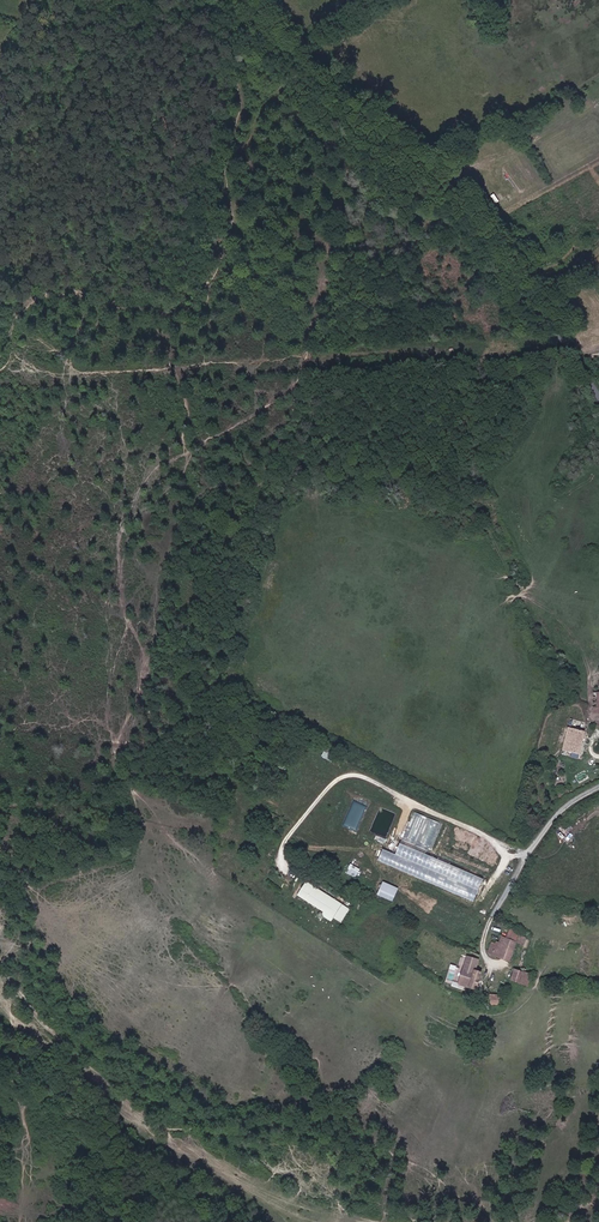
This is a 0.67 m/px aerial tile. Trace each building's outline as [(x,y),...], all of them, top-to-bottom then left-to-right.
[(577,752),(582,730),(566,726),(562,742),(561,748),(577,752)] [(304,750),(318,757),(321,751),(307,744),(304,750)] [(404,840),(430,850),(441,822),(415,812),(404,840)] [(414,861),(417,851),(398,844),(395,855),(414,861)] [(428,868),(430,863),(428,862),(430,858),(423,854),(419,863),(428,868)] [(357,878),(362,869),(351,863),(346,872),(357,878)] [(393,901),(399,887),(383,881),(377,894),(393,901)] [(315,889),(306,883),(297,897),(306,902),(333,920),(342,906),(315,889)] [(509,961),(515,939),(498,934),(495,944),(490,943),(487,954),(509,961)] [(468,952),(462,950),(450,987),(459,990),(460,987),(474,990),(479,973),(474,971),(477,960),(467,957),(468,952)] [(467,957),(477,960),(478,955),(471,953),(468,952),(467,957)] [(527,974),(512,969),(509,978),(525,983),(527,974)] [(498,996),(490,994),(489,1004),(497,1004),(498,996)]
